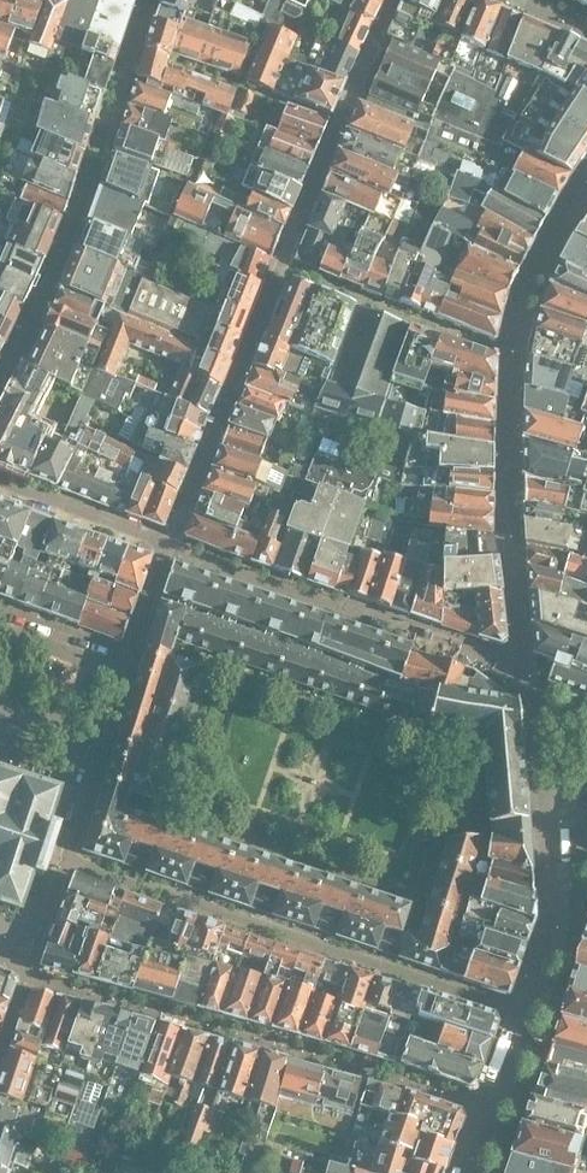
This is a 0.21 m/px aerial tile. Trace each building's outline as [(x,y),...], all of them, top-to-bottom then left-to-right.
[(15,32),(21,33),(24,23),(34,26),(35,26),(43,1),(40,0),(0,0),(0,27),(15,32)] [(69,4),(55,42),(50,54),(45,69),(55,72),(60,58),(65,46),(81,52),(87,37),(100,1),(99,0),(74,2),(73,1),(69,1),(69,4)] [(87,37),(118,49),(132,5),(118,0),(101,0),(99,0),(100,1),(87,37)] [(155,21),(179,28),(183,19),(186,7),(189,0),(163,0),(155,21)] [(260,23),(267,26),(267,25),(274,28),(281,12),(280,12),(284,4),(276,0),(269,0),(262,14),(263,15),(260,23)] [(281,12),(294,18),(299,17),(304,8),(288,0),(286,0),(284,4),(280,12),(281,12)] [(380,6),(368,0),(363,0),(356,14),(373,22),(380,6)] [(401,2),(396,15),(412,23),(414,19),(417,21),(419,15),(431,20),(433,16),(434,17),(441,0),(402,0),(401,2)] [(431,21),(430,24),(460,36),(476,0),(441,0),(434,17),(433,16),(431,21)] [(454,54),(451,65),(469,73),(478,49),(483,51),(501,9),(482,0),(476,0),(460,36),(458,40),(454,54)] [(28,42),(28,45),(29,46),(21,67),(43,74),(55,42),(69,4),(69,1),(59,1),(59,2),(54,2),(54,1),(44,1),(43,1),(35,26),(34,26),(28,42)] [(262,15),(236,3),(231,15),(257,26),(262,15)] [(501,9),(483,51),(474,76),(496,87),(505,61),(521,19),(501,9)] [(349,11),(335,43),(358,52),(373,22),(356,14),(349,11)] [(386,37),(393,40),(404,44),(404,45),(420,51),(426,36),(418,32),(421,26),(416,24),(412,23),(396,15),(386,37)] [(235,36),(221,70),(238,75),(255,33),(257,27),(233,16),(231,23),(245,29),(241,38),(235,36)] [(181,29),(172,54),(188,59),(201,25),(183,19),(179,28),(181,29)] [(521,19),(505,61),(540,76),(541,75),(540,74),(547,63),(559,34),(554,31),(521,19)] [(155,21),(146,49),(170,57),(172,54),(181,29),(179,28),(155,21)] [(201,25),(188,59),(205,65),(218,30),(201,25)] [(267,25),(267,26),(245,80),(274,92),(297,37),(274,28),(267,25)] [(4,61),(19,66),(28,42),(14,36),(15,32),(0,27),(0,60),(4,61)] [(218,30),(205,65),(221,70),(235,36),(218,30)] [(540,74),(541,75),(563,87),(568,80),(574,71),(565,67),(578,43),(559,34),(547,63),(540,74)] [(352,67),(358,52),(335,43),(318,35),(311,50),(352,67)] [(87,37),(81,52),(93,55),(94,53),(114,61),(118,49),(87,37)] [(393,40),(380,70),(426,91),(439,61),(420,52),(420,51),(404,45),(404,44),(393,40)] [(574,71),(585,75),(586,76),(586,48),(578,43),(565,67),(574,71)] [(146,49),(139,75),(143,77),(143,78),(147,80),(146,85),(160,90),(161,85),(168,63),(170,57),(146,49)] [(310,70),(344,83),(352,67),(311,50),(306,59),(313,62),(310,70)] [(72,80),(83,84),(102,92),(114,61),(94,53),(93,55),(81,52),(72,80)] [(586,149),(586,100),(574,93),(563,87),(541,75),(540,76),(505,61),(496,87),(495,92),(472,81),(474,77),(450,67),(429,118),(432,119),(499,146),(502,142),(535,158),(569,175),(581,158),(586,149)] [(162,86),(161,90),(172,94),(183,98),(192,72),(168,63),(161,85),(162,86)] [(344,83),(310,70),(296,101),(325,112),(331,115),(344,83)] [(380,70),(369,94),(389,103),(389,104),(395,107),(395,106),(406,110),(416,114),(426,91),(380,70)] [(574,93),(586,100),(586,76),(585,75),(574,71),(568,80),(577,85),(573,90),(574,91),(574,93)] [(16,88),(18,78),(0,72),(0,82),(16,88)] [(192,72),(183,98),(202,105),(207,107),(215,81),(192,72)] [(60,75),(51,99),(48,105),(94,119),(102,92),(83,84),(72,80),(60,75)] [(215,81),(207,107),(228,114),(237,90),(215,81)] [(11,103),(13,96),(16,88),(0,82),(0,99),(11,103)] [(136,82),(128,105),(163,117),(168,104),(194,113),(197,104),(172,94),(161,90),(146,85),(136,82)] [(243,90),(235,111),(246,114),(254,93),(243,90)] [(33,93),(31,99),(33,100),(32,102),(43,105),(43,104),(48,105),(51,99),(33,93)] [(389,103),(369,94),(364,107),(386,116),(386,115),(401,121),(406,110),(395,106),(395,107),(389,104),(389,103)] [(4,126),(20,130),(31,101),(13,96),(11,103),(0,99),(0,124),(4,126)] [(43,104),(43,105),(36,132),(40,133),(84,151),(94,119),(48,105),(43,104)] [(287,104),(276,131),(318,146),(329,120),(322,117),(322,116),(287,104)] [(358,104),(347,131),(401,152),(418,161),(423,146),(409,141),(415,126),(401,121),(386,115),(386,116),(364,107),(358,104)] [(128,105),(122,127),(146,136),(159,141),(164,143),(172,120),(163,117),(128,105)] [(221,113),(215,130),(227,135),(233,118),(221,113)] [(556,197),(569,175),(535,158),(502,142),(499,146),(432,119),(426,137),(491,163),(556,197)] [(122,127),(114,150),(120,152),(151,163),(159,141),(146,136),(122,127)] [(258,147),(270,152),(308,168),(318,146),(276,131),(266,128),(258,147)] [(347,131),(338,151),(391,174),(401,152),(347,131)] [(221,148),(226,136),(217,132),(212,144),(221,148)] [(84,151),(40,133),(31,157),(36,159),(76,175),(84,151)] [(544,218),(556,197),(491,163),(426,137),(423,146),(418,161),(455,174),(455,173),(486,184),(544,218)] [(261,171),(299,188),(308,168),(270,152),(258,147),(250,166),(261,171)] [(164,148),(158,163),(184,174),(190,156),(164,148)] [(13,151),(3,175),(68,201),(76,175),(36,159),(31,158),(13,151)] [(329,173),(382,195),(388,197),(398,201),(407,181),(396,176),(391,174),(338,151),(329,173)] [(112,156),(102,185),(103,185),(103,186),(144,204),(144,206),(165,215),(180,183),(149,169),(118,157),(118,158),(112,156)] [(208,174),(213,162),(206,160),(201,171),(208,174)] [(486,198),(480,211),(485,213),(532,239),(533,238),(534,238),(534,237),(544,218),(486,184),(455,173),(455,174),(418,161),(409,183),(448,194),(447,198),(467,206),(472,192),(486,198)] [(261,171),(254,190),(291,207),(299,188),(261,171)] [(329,173),(320,195),(346,206),(367,215),(372,216),(382,195),(329,173)] [(19,200),(19,201),(24,203),(25,203),(62,218),(68,201),(3,175),(0,183),(0,191),(19,200)] [(211,206),(215,197),(187,184),(173,215),(202,228),(211,206)] [(102,185),(89,222),(112,231),(130,239),(155,248),(161,233),(137,223),(144,206),(144,204),(103,186),(103,185),(102,185)] [(282,227),(291,207),(254,190),(252,190),(248,200),(223,188),(219,198),(245,209),(244,211),(282,227)] [(419,205),(422,194),(408,191),(405,201),(419,205)] [(320,195),(307,227),(331,239),(336,228),(337,228),(346,206),(320,195)] [(244,211),(245,209),(219,198),(215,197),(211,206),(233,215),(224,238),(247,248),(271,258),(282,227),(244,211)] [(475,229),(481,232),(524,254),(532,239),(485,213),(480,211),(467,206),(447,198),(441,209),(473,225),(475,229)] [(25,203),(16,225),(52,241),(62,218),(25,203)] [(326,251),(319,271),(339,279),(344,266),(350,254),(367,215),(346,206),(337,228),(336,228),(331,239),(326,251)] [(517,269),(524,254),(481,232),(475,241),(467,236),(473,225),(441,209),(432,225),(463,241),(472,248),(517,269)] [(344,266),(339,279),(361,288),(360,289),(361,290),(366,279),(373,260),(381,245),(382,242),(385,234),(390,224),(367,215),(350,254),(344,266)] [(430,223),(414,215),(408,226),(425,234),(430,223)] [(393,238),(400,222),(392,218),(390,224),(385,234),(393,238)] [(584,223),(583,223),(582,225),(583,225),(580,229),(579,229),(578,230),(579,231),(576,236),(575,236),(574,237),(576,238),(586,243),(586,219),(584,223)] [(178,238),(234,263),(232,269),(241,273),(240,275),(261,284),(271,258),(247,248),(224,238),(186,221),(178,238)] [(78,249),(133,273),(134,273),(134,272),(152,279),(157,268),(125,254),(128,248),(108,240),(112,231),(89,222),(78,249)] [(16,225),(7,245),(44,262),(52,241),(16,225)] [(438,267),(454,273),(506,293),(517,269),(472,248),(463,241),(432,225),(418,257),(424,259),(420,268),(430,272),(435,274),(438,267)] [(307,227),(301,241),(293,260),(319,271),(331,239),(307,227)] [(560,264),(586,277),(586,243),(576,238),(574,237),(560,264)] [(398,252),(381,296),(398,303),(413,266),(414,266),(418,255),(422,247),(403,239),(401,247),(400,246),(398,252)] [(0,262),(0,265),(35,282),(41,268),(44,262),(7,245),(0,262)] [(366,279),(361,290),(381,296),(398,252),(381,245),(373,260),(366,279)] [(78,249),(62,289),(105,306),(117,311),(199,344),(215,305),(134,273),(133,273),(78,249)] [(548,286),(586,301),(586,277),(560,264),(548,286)] [(26,302),(35,282),(0,265),(0,289),(26,302)] [(413,266),(398,303),(399,304),(399,303),(420,311),(430,272),(420,268),(414,266),(413,266)] [(229,271),(218,299),(251,311),(261,284),(240,275),(236,273),(236,274),(229,271)] [(208,272),(198,296),(215,303),(225,279),(208,272)] [(430,272),(420,311),(437,318),(445,299),(457,303),(460,294),(448,289),(450,283),(434,277),(435,274),(430,272)] [(445,299),(437,318),(495,340),(500,315),(506,293),(454,273),(450,283),(448,289),(460,294),(457,303),(445,299)] [(314,290),(288,278),(264,339),(289,350),(290,350),(314,290)] [(540,311),(586,327),(586,326),(586,301),(548,286),(547,291),(542,305),(541,309),(540,311)] [(15,322),(26,302),(0,289),(0,314),(15,322)] [(62,289),(54,308),(96,325),(105,306),(62,289)] [(314,290),(290,350),(306,357),(332,368),(355,306),(314,290)] [(218,299),(209,323),(240,337),(251,311),(218,299)] [(332,368),(326,383),(336,386),(337,387),(370,398),(374,397),(383,400),(410,327),(355,306),(332,368)] [(54,308),(45,328),(87,345),(96,325),(54,308)] [(532,333),(579,347),(586,350),(586,328),(586,327),(540,311),(539,312),(540,312),(539,316),(538,315),(538,316),(538,317),(535,327),(534,327),(533,328),(534,329),(532,333)] [(130,345),(180,366),(189,369),(198,345),(117,312),(92,368),(115,378),(130,345)] [(6,342),(15,322),(0,314),(0,339),(6,342)] [(209,323),(199,348),(231,361),(240,337),(209,323)] [(429,368),(438,338),(410,327),(383,400),(385,400),(376,425),(411,436),(411,434),(414,435),(418,436),(424,414),(423,412),(424,401),(426,401),(427,389),(422,388),(429,368)] [(45,328),(26,366),(51,377),(49,380),(69,390),(70,389),(122,414),(134,387),(114,379),(91,369),(99,351),(87,345),(45,328)] [(526,358),(570,370),(571,370),(582,372),(584,368),(586,369),(586,350),(579,347),(532,333),(532,334),(526,357),(526,358)] [(494,386),(495,356),(440,337),(439,338),(438,338),(429,368),(422,388),(427,389),(443,392),(445,382),(457,383),(459,377),(494,386)] [(264,339),(252,368),(272,376),(274,371),(280,373),(289,350),(264,339)] [(199,348),(190,370),(189,372),(220,387),(231,361),(199,348)] [(524,391),(530,391),(564,400),(569,384),(586,389),(586,375),(573,371),(570,370),(526,358),(526,367),(525,367),(523,388),(524,388),(524,391)] [(309,365),(305,374),(319,380),(323,370),(309,365)] [(28,477),(44,443),(43,442),(47,432),(28,421),(49,380),(51,377),(26,366),(25,368),(0,417),(0,466),(28,477)] [(208,415),(220,387),(189,372),(189,369),(180,366),(167,397),(208,415)] [(252,368),(245,388),(286,405),(291,407),(310,415),(316,402),(297,394),(302,382),(280,373),(274,371),(272,376),(252,368)] [(157,383),(138,376),(135,385),(154,392),(157,383)] [(494,402),(494,386),(459,377),(457,383),(445,382),(443,392),(453,394),(452,396),(494,402)] [(313,410),(314,410),(375,429),(376,425),(385,400),(383,400),(374,397),(370,398),(337,387),(336,386),(326,383),(325,383),(313,410)] [(153,411),(158,414),(201,432),(208,415),(136,386),(130,395),(141,400),(138,407),(151,414),(153,411)] [(245,388),(237,407),(268,419),(274,421),(278,423),(286,405),(245,388)] [(523,414),(524,414),(562,424),(562,423),(567,401),(564,400),(530,391),(524,391),(524,402),(523,402),(523,407),(524,408),(524,412),(523,412),(523,413),(523,414)] [(64,423),(77,430),(81,422),(85,424),(88,417),(83,415),(90,400),(77,394),(64,423)] [(424,414),(446,417),(493,425),(494,402),(452,396),(445,394),(444,405),(424,401),(423,412),(424,414)] [(237,407),(229,426),(267,439),(274,421),(268,419),(237,407)] [(140,426),(152,432),(195,448),(201,432),(158,414),(157,417),(146,412),(140,426)] [(424,414),(418,436),(414,435),(406,463),(404,470),(449,471),(493,473),(492,472),(493,448),(441,440),(446,417),(424,414)] [(523,435),(523,438),(574,453),(575,452),(582,429),(579,428),(562,423),(562,424),(524,414),(523,435)] [(133,433),(145,438),(141,450),(159,457),(158,461),(185,472),(195,448),(152,432),(140,426),(140,424),(126,417),(119,429),(131,437),(133,433)] [(493,448),(493,425),(446,417),(441,440),(493,448)] [(403,486),(418,487),(419,487),(454,490),(492,495),(493,473),(449,471),(404,470),(406,463),(358,448),(365,427),(349,422),(343,442),(331,477),(292,464),(288,475),(315,485),(344,497),(375,509),(381,480),(403,486)] [(229,426),(220,448),(259,461),(267,439),(229,426)] [(77,446),(70,460),(56,487),(76,495),(87,466),(93,454),(102,435),(87,428),(77,446)] [(293,429),(284,447),(295,452),(304,433),(293,429)] [(44,443),(28,477),(56,487),(70,460),(73,454),(55,447),(58,437),(48,433),(44,443)] [(395,437),(381,434),(377,451),(391,455),(406,458),(410,440),(395,437)] [(523,438),(522,475),(523,475),(523,478),(546,482),(563,486),(564,482),(580,485),(586,467),(586,464),(577,460),(579,454),(575,452),(574,453),(523,438)] [(134,450),(121,444),(112,462),(137,476),(140,477),(177,494),(185,473),(185,472),(158,461),(146,456),(146,457),(134,450)] [(296,456),(306,460),(310,450),(301,446),(296,456)] [(290,463),(295,452),(284,447),(277,460),(289,466),(290,463)] [(220,448),(212,469),(257,485),(277,493),(284,474),(261,463),(262,462),(259,461),(220,448)] [(87,466),(76,495),(92,501),(103,472),(97,470),(101,458),(95,455),(90,467),(87,466)] [(103,472),(92,501),(107,506),(120,474),(113,469),(115,465),(108,461),(103,472)] [(122,469),(107,506),(127,513),(135,490),(124,486),(129,473),(125,470),(122,469)] [(212,469),(203,492),(243,507),(248,509),(257,485),(212,469)] [(135,490),(127,513),(164,527),(177,494),(140,477),(135,490)] [(523,478),(524,503),(524,504),(564,510),(564,511),(586,515),(586,480),(583,495),(569,491),(570,489),(546,484),(546,482),(523,478)] [(281,546),(271,570),(306,582),(320,543),(349,550),(364,506),(330,492),(304,482),(296,502),(293,510),(286,531),(281,546)] [(417,500),(431,502),(452,505),(452,509),(492,514),(492,495),(454,490),(419,487),(417,500)] [(203,492),(194,515),(235,531),(235,530),(243,507),(203,492)] [(0,502),(0,534),(10,505),(0,502)] [(431,502),(431,503),(428,528),(486,534),(486,532),(492,533),(492,514),(452,509),(452,505),(431,502)] [(524,504),(525,521),(524,522),(560,528),(571,530),(573,531),(576,522),(585,524),(586,517),(586,515),(564,511),(564,510),(524,504)] [(0,534),(0,541),(3,542),(0,551),(13,555),(17,547),(18,544),(30,513),(24,511),(25,511),(10,505),(0,534)] [(357,560),(347,594),(369,601),(382,558),(385,544),(394,517),(393,517),(376,510),(364,506),(349,550),(347,556),(357,560)] [(244,559),(250,562),(267,568),(271,570),(281,546),(275,545),(285,517),(270,512),(258,540),(253,538),(244,559)] [(393,517),(394,517),(395,517),(394,519),(406,521),(407,515),(394,512),(393,517)] [(30,513),(18,544),(33,549),(29,560),(36,563),(40,554),(41,552),(53,522),(30,513)] [(193,515),(184,537),(226,553),(244,559),(253,538),(235,530),(235,531),(194,515),(193,515)] [(53,522),(41,552),(40,554),(49,558),(46,567),(55,570),(58,561),(69,528),(53,522)] [(560,528),(524,522),(525,543),(532,542),(532,545),(557,550),(566,551),(571,530),(560,528)] [(408,542),(412,528),(393,525),(389,537),(408,542)] [(69,528),(58,561),(55,570),(62,573),(66,564),(75,567),(85,534),(69,528)] [(425,567),(409,615),(440,625),(443,604),(442,591),(442,571),(442,565),(443,534),(435,533),(431,548),(425,567)] [(85,534),(75,567),(90,571),(88,576),(92,578),(94,578),(96,574),(107,541),(85,534)] [(443,534),(442,565),(495,562),(492,538),(443,534)] [(107,541),(96,574),(94,578),(98,580),(100,575),(116,581),(127,549),(107,541)] [(405,561),(391,608),(409,615),(425,567),(431,548),(409,542),(404,561),(405,561)] [(320,543),(306,582),(334,591),(347,556),(349,550),(320,543)] [(532,547),(526,547),(528,567),(555,574),(562,576),(567,557),(557,554),(557,550),(532,545),(532,547)] [(116,581),(115,584),(114,586),(138,594),(152,557),(127,549),(116,581)] [(347,556),(334,591),(347,594),(357,560),(347,556)] [(382,558),(369,601),(391,608),(405,561),(404,561),(382,556),(382,558)] [(563,576),(586,583),(586,562),(569,558),(563,576)] [(0,588),(0,597),(17,604),(29,572),(32,563),(23,559),(19,568),(10,565),(9,566),(0,588)] [(442,565),(442,571),(442,591),(456,592),(472,592),(499,593),(495,562),(442,565)] [(9,566),(0,563),(0,588),(9,566)] [(29,572),(17,604),(36,610),(46,586),(49,579),(40,576),(44,567),(32,563),(29,572)] [(174,564),(163,595),(181,602),(193,571),(174,564)] [(566,577),(555,574),(528,567),(530,591),(558,599),(566,577)] [(193,571),(181,602),(202,608),(213,577),(193,571)] [(235,585),(213,577),(202,608),(224,616),(235,585)] [(586,609),(586,586),(566,577),(558,599),(578,606),(586,609)] [(59,578),(55,589),(86,601),(86,602),(130,618),(138,594),(114,586),(115,584),(99,579),(98,580),(94,578),(92,578),(89,588),(59,578)] [(257,592),(235,585),(224,616),(245,623),(257,592)] [(36,610),(78,626),(86,602),(86,601),(55,589),(46,586),(36,610)] [(443,604),(440,625),(477,636),(474,611),(454,608),(456,592),(442,591),(443,604)] [(530,591),(532,624),(586,642),(586,609),(578,606),(558,599),(530,591)] [(257,592),(245,623),(265,630),(278,599),(262,593),(257,592)] [(499,593),(472,592),(474,611),(477,636),(499,643),(505,639),(505,640),(506,639),(499,593)] [(278,599),(265,630),(285,636),(297,605),(278,599)] [(122,640),(130,618),(86,602),(78,626),(122,640)] [(151,628),(148,640),(174,649),(179,632),(185,611),(186,609),(167,603),(167,604),(159,602),(151,628)] [(285,636),(307,644),(320,613),(297,605),(285,636)] [(213,620),(185,611),(179,632),(181,633),(180,640),(202,648),(213,620)] [(320,613),(307,644),(311,645),(330,652),(342,621),(320,613)] [(231,626),(213,620),(202,648),(219,654),(231,626)] [(365,630),(342,621),(330,652),(352,661),(365,630)] [(573,665),(586,671),(586,642),(532,624),(535,652),(554,659),(573,665)] [(250,633),(231,626),(219,654),(238,660),(250,633)] [(386,637),(365,630),(352,661),(375,669),(386,637)] [(269,639),(250,633),(238,660),(257,667),(269,639)] [(375,669),(400,679),(401,679),(405,666),(406,667),(410,651),(412,646),(386,637),(375,669)] [(288,646),(269,639),(257,667),(278,675),(288,646)] [(176,650),(174,649),(148,640),(139,669),(167,678),(174,658),(176,650)] [(311,654),(288,646),(278,675),(299,682),(311,654)] [(400,679),(398,683),(397,685),(417,690),(421,691),(427,692),(429,685),(438,659),(434,658),(410,651),(406,667),(405,666),(401,679),(400,679)] [(333,661),(311,654),(299,682),(321,690),(333,661)] [(174,658),(167,678),(193,686),(199,667),(174,658)] [(465,667),(438,659),(429,685),(438,689),(457,692),(465,667)] [(547,682),(586,697),(586,671),(573,665),(554,659),(552,669),(547,682)] [(351,666),(333,661),(321,690),(338,696),(351,666)] [(379,676),(351,666),(338,696),(366,706),(379,676)] [(153,722),(161,698),(167,678),(139,669),(138,669),(129,697),(130,697),(125,713),(153,722)] [(397,683),(379,676),(366,706),(387,713),(397,683)] [(167,678),(161,698),(187,706),(193,686),(167,678)] [(397,685),(387,713),(411,718),(417,690),(397,685)] [(430,721),(430,724),(429,726),(472,735),(481,736),(487,811),(489,824),(491,824),(528,822),(528,820),(529,820),(529,817),(527,817),(527,813),(521,736),(517,701),(517,700),(457,692),(438,689),(429,685),(427,692),(421,691),(417,690),(411,718),(430,721)] [(161,698),(153,722),(179,731),(187,706),(161,698)] [(118,736),(145,745),(153,722),(125,713),(118,736)] [(153,722),(145,745),(172,754),(179,731),(153,722)] [(112,756),(139,765),(145,745),(118,736),(112,756)] [(139,765),(166,774),(172,754),(145,745),(139,765)] [(111,761),(99,801),(121,808),(125,809),(130,793),(139,765),(112,756),(110,761),(111,761)] [(139,765),(130,793),(157,802),(166,774),(139,765)] [(15,908),(14,912),(19,913),(20,909),(24,910),(26,906),(22,904),(32,874),(38,876),(36,880),(41,881),(42,877),(43,878),(45,873),(44,873),(47,863),(49,863),(50,860),(48,860),(52,848),(53,848),(54,845),(53,845),(56,834),(57,835),(58,831),(57,831),(59,826),(55,825),(53,829),(47,827),(57,797),(62,798),(63,794),(59,792),(60,788),(56,786),(54,790),(24,781),(25,777),(22,776),(21,780),(0,773),(0,903),(15,908)] [(112,833),(121,808),(99,801),(91,826),(112,833)] [(146,844),(154,817),(125,809),(121,808),(112,833),(141,843),(146,844)] [(146,844),(169,851),(177,825),(154,817),(146,844)] [(491,837),(490,839),(483,837),(480,850),(489,850),(488,859),(492,861),(531,871),(529,834),(530,834),(530,833),(530,830),(528,830),(528,822),(491,824),(491,837)] [(177,855),(189,858),(198,832),(177,825),(169,851),(177,855)] [(112,833),(91,826),(83,852),(103,858),(112,833)] [(208,865),(210,865),(219,839),(198,832),(189,858),(208,865)] [(141,843),(112,833),(103,858),(124,864),(128,851),(136,853),(141,843)] [(483,837),(448,839),(442,858),(475,865),(483,837)] [(210,865),(231,872),(239,846),(219,839),(210,865)] [(168,880),(177,855),(169,851),(146,844),(141,843),(136,853),(128,851),(124,864),(147,871),(147,873),(168,880)] [(239,875),(251,879),(260,853),(239,846),(231,872),(239,875)] [(251,879),(272,885),(281,860),(260,853),(251,879)] [(199,890),(208,865),(189,858),(177,855),(168,880),(187,887),(187,886),(199,890)] [(475,865),(442,858),(435,879),(467,889),(475,865)] [(272,885),(293,892),(301,867),(281,860),(272,885)] [(492,861),(485,882),(533,896),(533,895),(532,895),(531,878),(532,877),(531,871),(492,861)] [(230,901),(239,875),(231,872),(210,865),(208,865),(199,890),(210,893),(210,895),(229,901),(230,901)] [(304,896),(314,899),(322,874),(301,867),(293,892),(304,896)] [(314,899),(334,906),(343,881),(322,874),(314,899)] [(262,911),(272,885),(251,879),(239,875),(230,901),(249,908),(249,907),(262,911)] [(75,876),(67,897),(87,903),(107,911),(119,914),(121,902),(111,898),(114,890),(75,876)] [(460,911),(467,889),(435,879),(429,901),(460,911)] [(356,913),(365,889),(343,881),(334,906),(356,913)] [(485,882),(480,902),(479,904),(533,923),(533,922),(534,921),(534,920),(533,920),(532,913),(533,913),(532,905),(533,905),(532,898),(533,896),(485,882)] [(273,916),(295,923),(304,896),(293,892),(272,885),(262,911),(273,915),(273,916)] [(387,896),(365,889),(356,913),(367,917),(378,920),(387,896)] [(122,902),(119,916),(110,939),(130,947),(135,934),(150,940),(154,931),(154,930),(163,907),(124,893),(122,902)] [(334,906),(314,899),(304,896),(295,923),(324,932),(334,906)] [(398,927),(407,903),(387,896),(378,920),(398,927)] [(67,897),(58,921),(77,928),(87,903),(67,897)] [(481,929),(491,932),(526,944),(533,923),(479,904),(469,900),(463,923),(481,929)] [(460,911),(429,901),(421,925),(431,928),(433,925),(453,932),(460,911)] [(356,913),(334,906),(324,932),(337,937),(337,936),(357,943),(367,917),(356,913)] [(154,931),(150,941),(165,947),(186,954),(188,950),(198,919),(179,913),(163,907),(154,930),(154,931)] [(357,943),(390,954),(400,929),(400,928),(398,927),(378,920),(367,917),(357,943)] [(198,919),(188,950),(214,957),(217,950),(223,931),(224,928),(198,919)] [(58,921),(48,946),(68,952),(77,928),(58,921)] [(460,949),(473,954),(518,968),(518,967),(518,965),(526,944),(491,932),(481,929),(463,923),(456,944),(461,945),(460,949)] [(431,928),(421,925),(419,931),(430,935),(420,964),(439,971),(443,960),(445,961),(450,947),(449,947),(453,932),(433,925),(431,928)] [(223,931),(217,950),(244,959),(253,937),(224,928),(223,931)] [(390,954),(420,964),(430,935),(419,931),(418,935),(400,929),(390,954)] [(80,955),(73,974),(94,980),(105,951),(109,939),(99,935),(87,931),(79,955),(80,955)] [(253,937),(244,959),(266,967),(268,959),(274,944),(253,937)] [(274,944),(268,959),(282,962),(280,969),(293,973),(299,953),(274,944)] [(105,951),(94,980),(132,990),(141,963),(143,957),(108,945),(105,951)] [(79,955),(68,952),(48,946),(41,965),(73,974),(80,955),(79,955)] [(141,963),(132,990),(172,1001),(185,963),(145,952),(141,963)] [(299,953),(293,973),(305,978),(306,975),(318,979),(325,961),(299,953)] [(443,960),(439,971),(440,972),(441,971),(463,979),(478,984),(477,985),(479,986),(480,985),(502,993),(502,994),(504,994),(504,993),(511,989),(518,968),(473,954),(472,954),(467,969),(452,964),(445,961),(443,960)] [(185,963),(172,1001),(197,1008),(212,964),(186,957),(185,963)] [(318,979),(318,982),(315,993),(318,993),(321,987),(324,988),(326,984),(341,989),(349,969),(325,961),(318,979)] [(212,964),(197,1008),(221,1014),(236,971),(235,971),(212,964)] [(267,967),(263,977),(247,1021),(272,1028),(288,983),(289,983),(277,979),(280,971),(267,967)] [(341,989),(323,1042),(350,1050),(361,1014),(363,1014),(366,1005),(375,978),(349,969),(341,989)] [(236,971),(221,1014),(247,1021),(263,977),(236,970),(235,971),(236,971)] [(9,1001),(15,985),(6,975),(0,971),(0,998),(9,1001)] [(575,993),(586,996),(586,972),(582,971),(581,973),(582,973),(577,990),(576,989),(575,992),(575,993)] [(375,978),(366,1005),(390,1013),(400,986),(375,978)] [(288,983),(272,1028),(300,1035),(314,995),(315,993),(316,984),(304,979),(301,987),(288,983)] [(314,995),(300,1035),(323,1042),(341,989),(326,984),(324,988),(321,987),(318,993),(315,993),(314,995)] [(400,986),(394,1003),(419,1011),(416,1018),(444,1026),(491,1043),(492,1039),(492,1038),(496,1027),(497,1024),(493,1016),(490,1015),(490,1016),(477,1011),(420,992),(400,986)] [(32,991),(17,1033),(41,1042),(58,998),(32,991)] [(566,1019),(586,1025),(586,996),(575,993),(566,1019)] [(2,1024),(9,1001),(0,998),(0,1024),(2,1024)] [(58,998),(41,1042),(40,1047),(37,1061),(36,1065),(39,1066),(34,1082),(29,1103),(46,1109),(64,1054),(65,1054),(67,1046),(82,1004),(58,998)] [(408,1039),(436,1049),(463,1059),(463,1060),(482,1067),(483,1068),(483,1066),(482,1065),(491,1043),(444,1026),(416,1018),(419,1011),(394,1003),(391,1013),(389,1022),(388,1022),(376,1057),(395,1063),(395,1062),(400,1064),(408,1039)] [(67,1046),(65,1054),(44,1120),(67,1127),(69,1122),(91,1063),(110,1012),(82,1004),(67,1046)] [(110,1012),(91,1063),(69,1122),(93,1130),(100,1108),(116,1061),(117,1062),(132,1018),(110,1012)] [(361,1014),(350,1050),(376,1057),(388,1022),(363,1014),(361,1014)] [(117,1062),(116,1061),(100,1108),(123,1111),(137,1075),(155,1024),(132,1018),(117,1062)] [(564,1046),(586,1052),(586,1025),(566,1019),(558,1043),(564,1046)] [(155,1024),(137,1075),(155,1082),(147,1101),(159,1105),(167,1087),(168,1087),(170,1077),(167,1076),(183,1032),(155,1024)] [(167,1076),(170,1077),(180,1080),(171,1104),(182,1108),(191,1084),(192,1084),(209,1038),(183,1032),(167,1076)] [(17,1033),(11,1050),(33,1059),(37,1061),(40,1047),(41,1042),(17,1033)] [(209,1038),(192,1084),(203,1088),(197,1105),(196,1105),(173,1168),(188,1172),(203,1132),(211,1109),(217,1094),(217,1092),(234,1045),(209,1038)] [(408,1039),(400,1064),(451,1081),(451,1083),(453,1083),(454,1082),(467,1087),(466,1087),(469,1087),(469,1088),(470,1088),(470,1087),(476,1084),(477,1081),(482,1067),(463,1060),(463,1059),(436,1049),(408,1039)] [(211,1109),(203,1132),(215,1136),(229,1097),(248,1103),(264,1053),(234,1045),(217,1092),(217,1094),(211,1109)] [(557,1047),(550,1068),(586,1076),(586,1055),(557,1047)] [(11,1050),(4,1071),(34,1082),(39,1066),(36,1065),(37,1061),(33,1059),(11,1050)] [(247,1124),(239,1153),(244,1155),(239,1171),(231,1169),(230,1172),(253,1172),(254,1169),(256,1169),(259,1161),(269,1130),(274,1111),(277,1098),(288,1060),(264,1053),(248,1103),(249,1103),(243,1123),(247,1124)] [(288,1060),(277,1098),(314,1109),(325,1071),(288,1060)] [(539,1099),(586,1113),(586,1076),(550,1068),(539,1099)] [(18,1112),(33,1116),(43,1119),(46,1109),(29,1103),(34,1082),(4,1071),(0,1083),(0,1106),(18,1112)] [(325,1071),(314,1109),(350,1119),(361,1084),(360,1084),(361,1080),(325,1071)] [(369,1117),(371,1111),(388,1116),(399,1118),(406,1094),(379,1086),(368,1083),(361,1108),(358,1114),(369,1117)] [(388,1116),(385,1123),(453,1145),(458,1133),(459,1131),(458,1131),(463,1121),(464,1119),(463,1119),(460,1113),(460,1112),(458,1111),(458,1112),(448,1109),(448,1108),(406,1094),(399,1118),(388,1116)] [(530,1125),(586,1141),(586,1113),(539,1099),(530,1125)] [(24,1134),(37,1137),(39,1132),(43,1119),(33,1116),(29,1130),(14,1125),(18,1112),(0,1106),(0,1127),(24,1134)] [(358,1114),(358,1144),(444,1171),(452,1147),(453,1147),(453,1145),(385,1123),(388,1116),(371,1111),(369,1117),(358,1114)] [(520,1158),(525,1160),(578,1172),(586,1172),(586,1141),(530,1125),(529,1127),(530,1128),(520,1158)] [(17,1154),(31,1158),(34,1148),(20,1144),(24,1134),(0,1127),(0,1148),(17,1154)] [(95,1154),(61,1144),(57,1160),(90,1170),(95,1154)] [(139,1150),(114,1144),(109,1156),(135,1162),(139,1150)] [(444,1171),(358,1144),(348,1170),(357,1172),(444,1172),(444,1171)] [(10,1172),(13,1164),(27,1168),(30,1158),(17,1154),(0,1148),(0,1169),(10,1172)] [(307,1154),(289,1149),(286,1158),(294,1160),(304,1162),(307,1154)] [(203,1172),(211,1172),(217,1164),(212,1154),(201,1153),(194,1162),(199,1172),(203,1172)] [(514,1172),(578,1172),(525,1160),(520,1158),(514,1172)] [(294,1160),(292,1168),(290,1172),(300,1172),(303,1163),(294,1160)] [(118,1162),(115,1172),(163,1172),(118,1162)] [(348,1170),(328,1163),(326,1172),(357,1172),(348,1170)]
